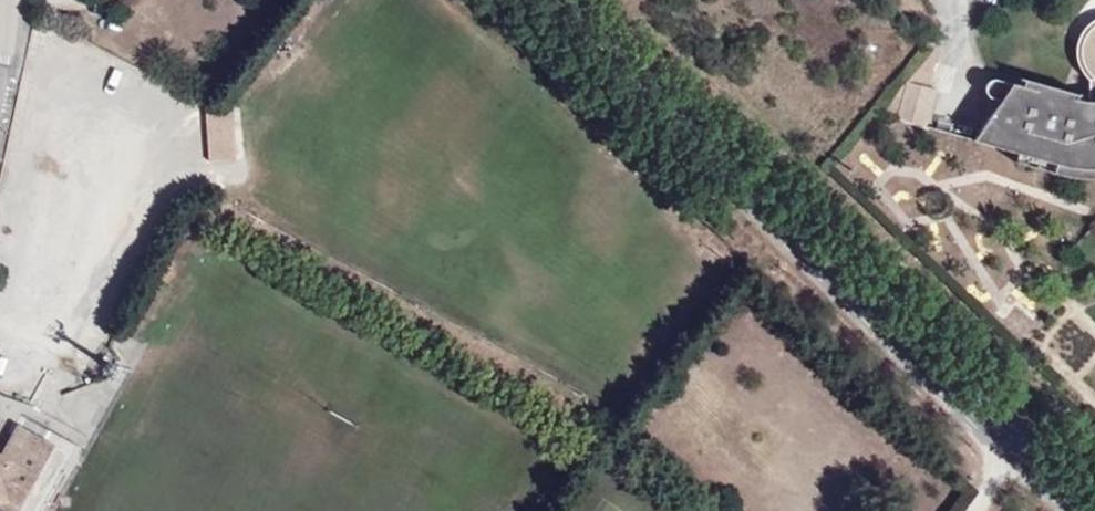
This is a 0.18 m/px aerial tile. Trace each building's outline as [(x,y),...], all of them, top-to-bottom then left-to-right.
[(1089,17),(1083,20),(1080,26),(1073,37),(1072,54),(1076,62),(1078,68),(1073,92),(1014,76),(1013,83),(1006,82),(968,138),(1009,147),(1006,159),(1048,169),(1094,173),(1094,15),(1089,17)] [(920,120),(930,83),(898,74),(888,112),(920,120)] [(233,107),(207,109),(210,160),(236,158),(233,107)] [(60,454),(72,461),(80,448),(23,418),(1,455),(0,455),(0,510),(28,510),(60,454)] [(72,461),(60,454),(28,510),(44,510),(72,461)]
